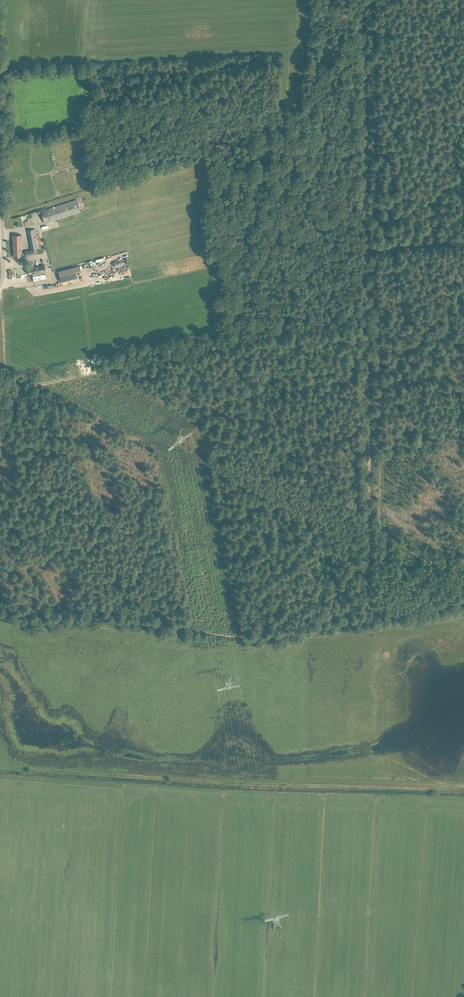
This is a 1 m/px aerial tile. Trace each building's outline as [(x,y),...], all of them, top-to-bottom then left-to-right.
[(45,223),(60,218),(60,220),(66,218),(66,216),(81,211),(77,199),(40,210),(45,223)] [(35,228),(33,229),(28,230),(32,250),(25,251),(26,256),(34,254),(44,252),(43,247),(42,247),(39,234),(36,235),(35,228)] [(21,234),(13,235),(13,248),(14,248),(21,248),(22,248),(21,234)] [(28,268),(28,267),(27,267),(28,273),(38,272),(39,275),(33,276),(34,281),(47,278),(46,273),(45,271),(45,265),(28,268)] [(80,265),(58,271),(61,282),(78,277),(76,271),(81,270),(80,265)]
